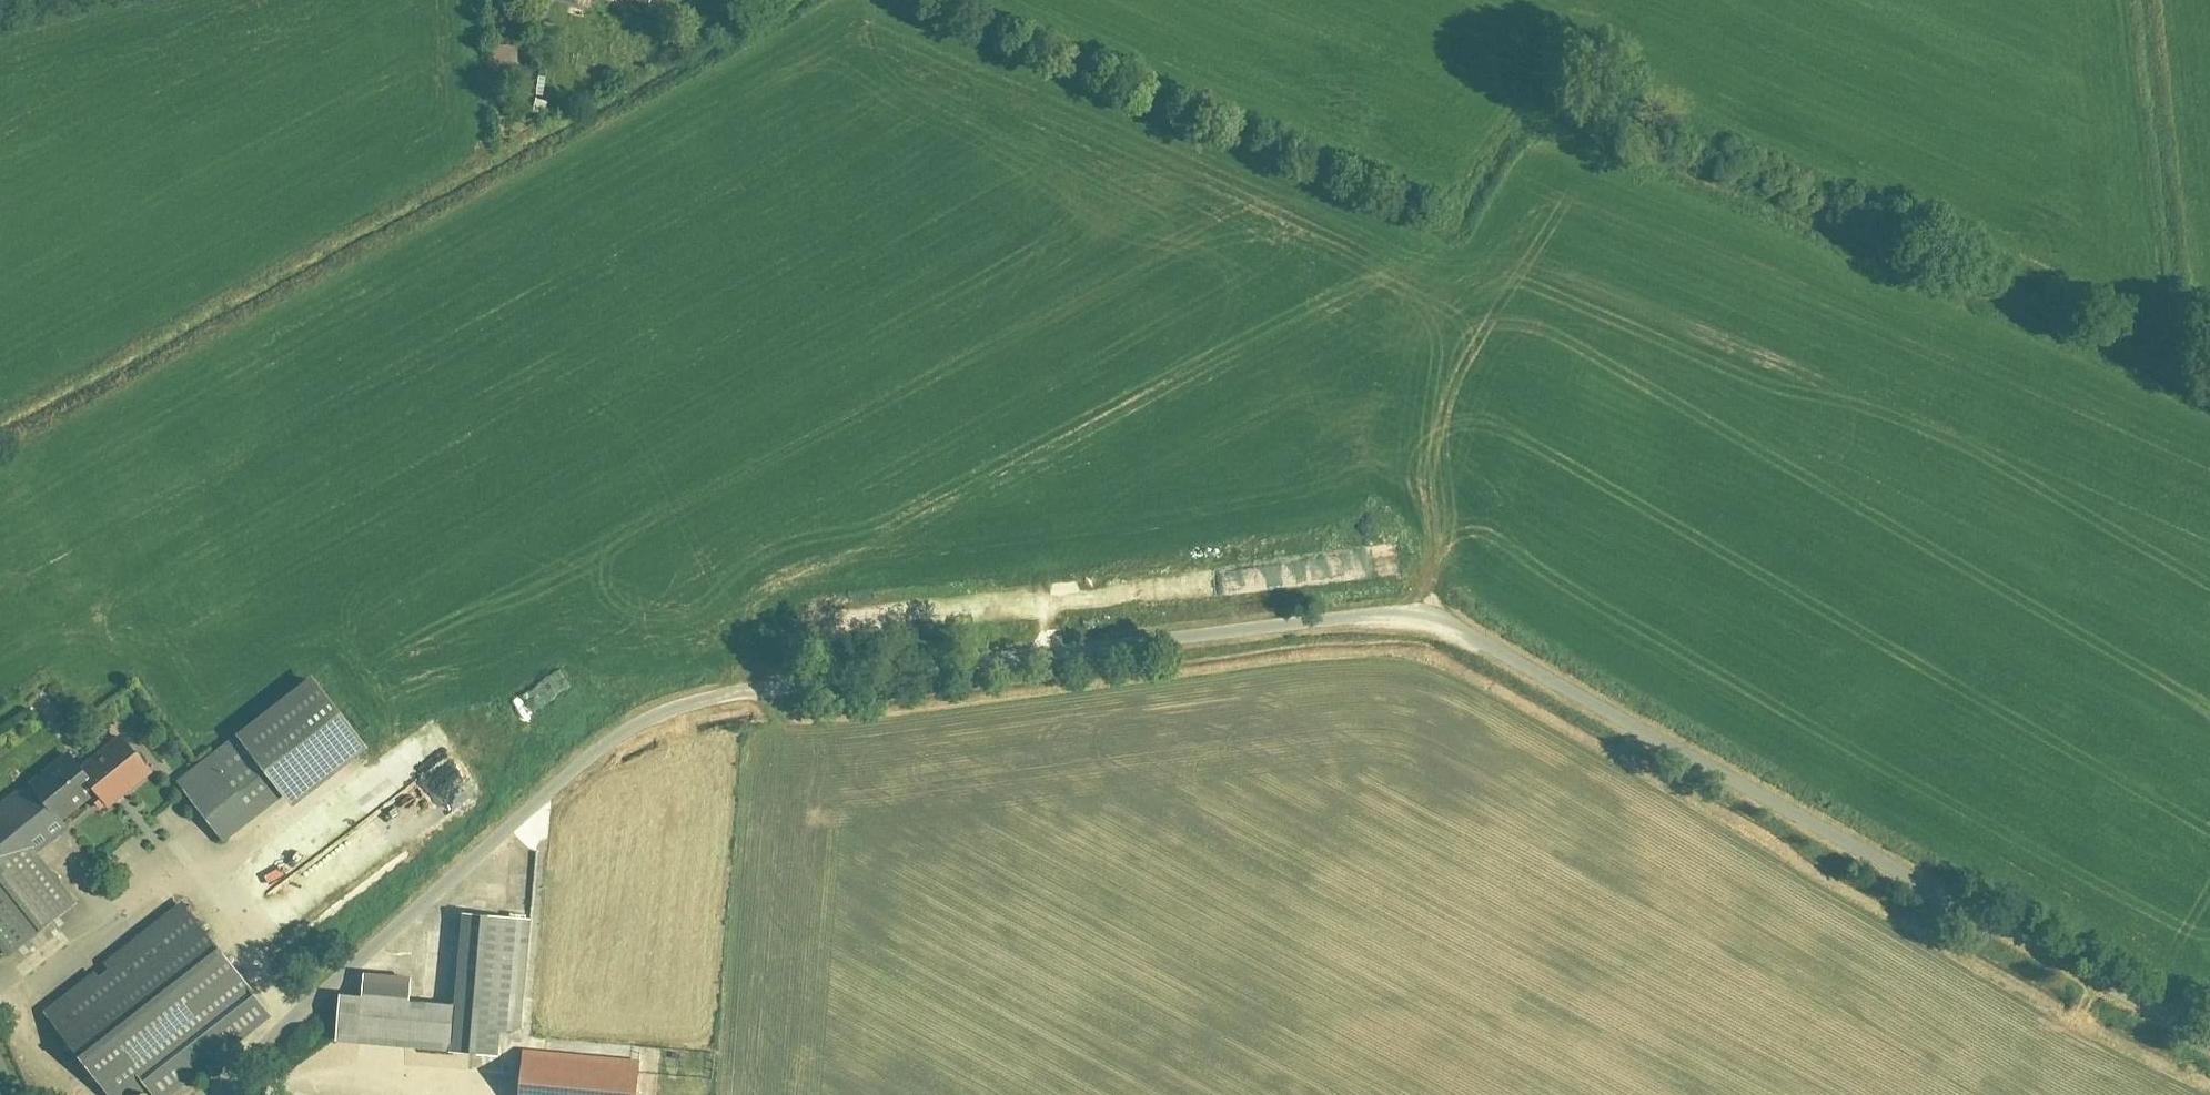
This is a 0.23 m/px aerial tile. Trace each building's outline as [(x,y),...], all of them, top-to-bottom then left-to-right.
[(550,0),(583,9),(586,0),(550,0)] [(500,85),(526,83),(524,43),(497,45),(500,85)] [(221,755),(265,815),(367,741),(324,681),(221,755)] [(111,820),(160,781),(127,739),(85,771),(77,761),(0,822),(0,942),(19,966),(93,907),(46,847),(99,806),(111,820)] [(113,1094),(174,1094),(273,1019),(190,910),(52,1015),(113,1094)] [(497,926),(434,923),(430,989),(349,985),(346,1043),(461,1049),(461,1045),(507,1047),(508,1035),(528,1036),(534,926),(497,924),(497,926)] [(656,1062),(529,1060),(529,1094),(656,1094),(656,1062)]
